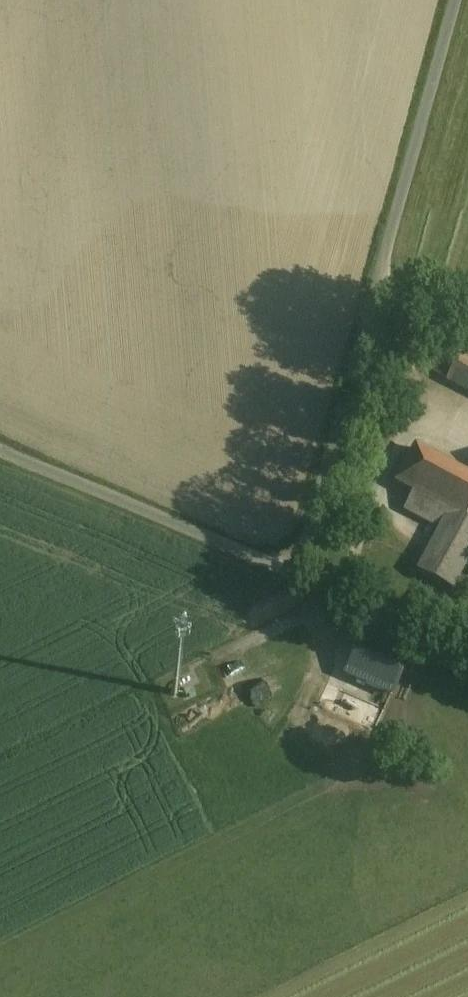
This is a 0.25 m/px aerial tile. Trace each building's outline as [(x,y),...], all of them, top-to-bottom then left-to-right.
[(462,350),(446,383),(467,394),(467,354),(462,350)] [(414,449),(395,485),(413,494),(404,511),(440,530),(417,574),(451,593),(467,561),(467,524),(465,522),(467,516),(467,478),(414,449)] [(411,655),(363,635),(345,677),(392,698),(411,655)]
